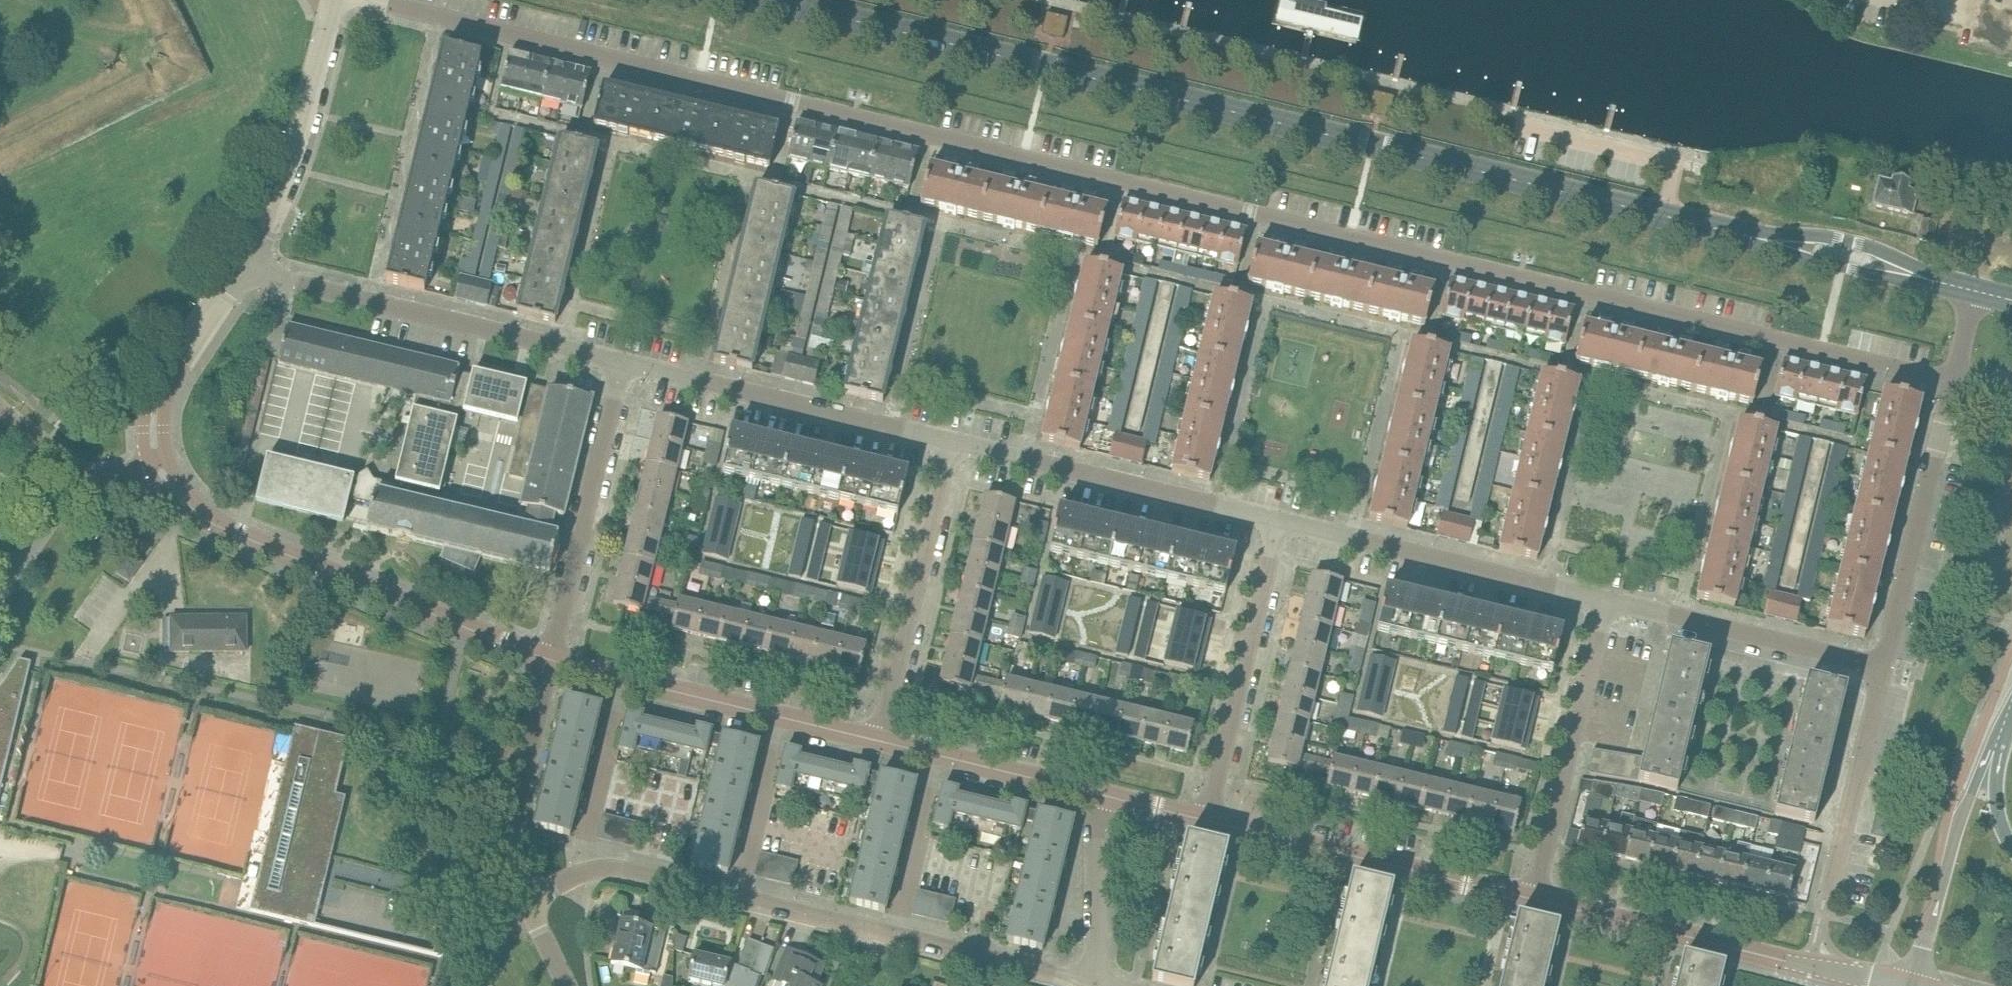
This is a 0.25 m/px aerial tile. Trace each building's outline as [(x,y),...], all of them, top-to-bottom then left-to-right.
[(1176,1),(1254,20),(1259,0),(1177,0),(1176,1)] [(1273,24),(1359,45),(1367,10),(1326,0),(1279,0),(1273,24)] [(1042,33),(1042,34),(1043,34),(1043,35),(1061,39),(1062,39),(1063,39),(1063,38),(1064,38),(1064,37),(1068,18),(1047,13),(1042,32),(1042,33)] [(1469,43),(1385,22),(1378,50),(1462,70),(1469,43)] [(1488,47),(1481,74),(1558,93),(1565,65),(1488,47)] [(481,57),(443,48),(437,72),(435,72),(433,82),(434,82),(429,106),(467,115),(481,57)] [(500,89),(521,94),(530,56),(510,51),(500,89)] [(530,56),(521,94),(541,99),(550,61),(530,56)] [(541,99),(561,104),(570,66),(550,61),(541,99)] [(591,71),(570,66),(561,104),(582,109),(591,71)] [(632,94),(603,87),(594,125),(618,131),(618,132),(623,134),(632,94)] [(652,139),(657,120),(662,101),(632,94),(623,134),(628,135),(629,133),(652,139)] [(691,108),(662,101),(657,120),(652,139),(677,144),(676,146),(681,148),(691,108)] [(467,115),(429,106),(423,130),(421,130),(419,140),(420,141),(415,165),(453,174),(467,115)] [(711,153),(716,134),(720,115),(691,108),(681,148),(686,149),(687,147),(711,153)] [(734,160),(740,162),(750,122),(720,115),(716,134),(711,153),(735,158),(734,160)] [(797,120),(794,132),(788,158),(808,162),(817,125),(797,120)] [(745,161),(770,167),(779,129),(750,122),(740,162),(745,163),(745,161)] [(501,123),(499,130),(509,132),(511,126),(501,123)] [(804,181),(803,183),(809,184),(809,182),(814,164),(828,167),(837,130),(817,125),(808,162),(804,181)] [(523,136),(525,129),(515,127),(514,133),(523,136)] [(509,132),(499,130),(498,136),(508,138),(509,132)] [(828,167),(849,172),(858,135),(837,130),(828,167)] [(522,141),(523,136),(514,133),(512,139),(522,141)] [(849,172),(869,177),(878,140),(858,135),(849,172)] [(498,136),(497,141),(506,144),(508,138),(498,136)] [(592,171),(598,147),(560,137),(545,196),(584,205),(589,181),(591,182),(594,171),(592,171)] [(520,147),(522,141),(512,139),(511,145),(520,147)] [(869,177),(889,182),(898,145),(878,140),(869,177)] [(889,182),(909,187),(918,149),(898,145),(889,182)] [(493,157),(491,164),(501,166),(502,160),(493,157)] [(515,170),(517,163),(507,161),(505,167),(515,170)] [(943,169),(930,166),(921,204),(945,210),(945,212),(956,214),(956,213),(979,218),(989,180),(977,177),(978,171),(966,169),(965,174),(954,172),(956,166),(944,163),(943,169)] [(491,164),(489,171),(499,173),(501,166),(491,164)] [(453,174),(415,165),(409,189),(407,188),(405,198),(406,199),(400,223),(439,232),(453,174)] [(477,180),(487,182),(487,180),(488,175),(489,171),(480,168),(477,180)] [(512,181),(514,175),(504,172),(503,179),(512,181)] [(1014,227),(1038,232),(1047,194),(1035,191),(1036,186),(1025,183),(1023,189),(1013,186),(1014,180),(1002,177),(1001,183),(989,180),(979,218),(1004,224),(1003,226),(1014,228),(1014,227)] [(1878,179),(1872,205),(1902,212),(1912,214),(1917,196),(1918,192),(1908,189),(1909,181),(1892,177),(1891,182),(1878,179)] [(496,188),(486,185),(484,191),(494,194),(496,188)] [(780,253),(794,194),(756,185),(750,209),(749,209),(746,219),(748,220),(742,243),(780,253)] [(508,197),(510,191),(500,189),(499,195),(508,197)] [(1073,241),(1097,247),(1106,209),(1093,205),(1095,199),(1083,197),(1082,203),(1071,200),(1072,194),(1061,191),(1059,197),(1047,194),(1038,232),(1062,238),(1062,240),(1072,242),(1073,241)] [(584,205),(545,196),(531,255),(569,264),(575,240),(577,240),(580,230),(578,229),(584,205)] [(493,199),(483,197),(482,202),(491,205),(493,199)] [(476,201),(461,198),(458,210),(473,214),(476,201)] [(1114,237),(1135,242),(1144,204),(1123,199),(1114,237)] [(506,209),(507,203),(498,200),(496,206),(506,209)] [(482,202),(480,208),(490,211),(491,205),(482,202)] [(1135,242),(1155,246),(1164,209),(1144,204),(1135,242)] [(504,214),(506,209),(496,206),(495,212),(504,214)] [(490,211),(480,208),(479,214),(489,216),(490,211)] [(828,208),(826,213),(836,216),(837,210),(828,208)] [(1155,246),(1176,251),(1185,214),(1164,209),(1155,246)] [(842,211),(841,217),(850,219),(851,213),(842,211)] [(495,212),(493,218),(503,220),(504,214),(495,212)] [(836,216),(826,213),(825,219),(834,222),(836,216)] [(1185,254),(1196,256),(1205,219),(1185,214),(1176,251),(1173,263),(1171,272),(1183,275),(1185,266),(1182,266),(1185,254)] [(887,216),(873,275),(911,284),(917,260),(918,261),(921,250),(919,250),(925,226),(887,216)] [(1922,219),(1917,239),(1919,239),(1929,242),(1931,242),(1936,222),(1934,221),(1935,219),(1924,216),(1924,219),(1922,218),(1922,219)] [(487,222),(478,219),(476,226),(486,228),(487,222)] [(1196,256),(1217,261),(1226,224),(1205,219),(1196,256)] [(439,232),(400,223),(395,247),(393,247),(391,257),(392,257),(386,282),(425,291),(439,232)] [(500,232),(502,225),(492,223),(491,229),(497,231),(500,232)] [(1246,229),(1226,224),(1217,261),(1237,266),(1246,229)] [(822,229),(821,235),(831,238),(832,232),(822,229)] [(846,233),(846,235),(844,241),(843,248),(841,253),(841,254),(849,256),(854,235),(846,233)] [(831,238),(821,235),(819,242),(829,244),(831,238)] [(474,237),(472,242),(482,245),(483,239),(474,237)] [(835,239),(834,246),(843,248),(844,241),(835,239)] [(496,248),(498,242),(488,240),(487,246),(496,248)] [(482,245),(472,242),(471,248),(480,250),(482,245)] [(1270,248),(1257,245),(1252,264),(1248,283),(1272,289),(1272,290),(1283,293),(1283,291),(1307,297),(1311,279),(1316,259),(1304,256),(1305,250),(1294,247),(1292,253),(1282,251),(1283,245),(1271,242),(1270,248)] [(734,278),(728,302),(766,311),(780,253),(742,243),(736,268),(734,267),(732,278),(734,278)] [(818,247),(818,248),(817,253),(826,256),(828,250),(818,247)] [(471,248),(469,254),(479,256),(480,250),(471,248)] [(833,251),(831,257),(840,259),(841,254),(841,253),(833,251)] [(1120,251),(1118,259),(1130,262),(1132,253),(1120,251)] [(493,260),(495,254),(485,252),(484,258),(493,260)] [(1132,253),(1130,262),(1142,265),(1145,257),(1132,253)] [(479,256),(469,254),(468,259),(468,260),(478,262),(479,256)] [(569,264),(531,255),(517,313),(555,322),(561,298),(563,298),(565,288),(564,288),(569,264)] [(1342,306),(1366,311),(1370,294),(1375,273),(1362,270),(1364,264),(1352,261),(1351,267),(1340,265),(1342,259),(1330,256),(1328,262),(1316,259),(1311,279),(1307,297),(1331,303),(1331,304),(1341,307),(1342,306)] [(457,269),(465,270),(467,265),(468,260),(468,259),(460,257),(458,269),(457,269)] [(468,260),(467,265),(476,268),(478,262),(468,260)] [(808,260),(805,271),(812,272),(813,270),(814,264),(815,262),(808,260)] [(1159,269),(1171,272),(1173,263),(1161,260),(1159,269)] [(491,271),(492,265),(482,263),(481,269),(491,271)] [(1122,272),(1098,266),(1084,263),(1078,287),(1077,287),(1074,298),(1076,298),(1070,321),(1108,330),(1122,272)] [(814,264),(813,270),(822,272),(824,266),(814,264)] [(505,274),(506,267),(497,265),(496,272),(505,274)] [(829,267),(827,274),(836,276),(837,270),(829,267)] [(1199,279),(1212,282),(1214,273),(1201,270),(1199,279)] [(1400,320),(1424,326),(1433,287),(1421,284),(1422,278),(1410,276),(1409,281),(1398,279),(1400,273),(1388,270),(1387,276),(1375,273),(1370,294),(1366,311),(1389,317),(1389,319),(1400,321),(1400,320)] [(465,271),(464,277),(474,279),(475,273),(465,271)] [(1214,273),(1212,282),(1224,285),(1226,276),(1214,273)] [(488,283),(489,277),(480,274),(478,280),(488,283)] [(811,275),(810,281),(820,283),(821,278),(811,275)] [(873,275),(859,334),(897,343),(903,319),(904,319),(907,309),(905,308),(911,284),(873,275)] [(460,276),(455,299),(468,302),(474,279),(464,277),(460,276)] [(1120,434),(1157,280),(1145,277),(1107,431),(1115,433),(1120,434)] [(1442,316),(1462,320),(1471,283),(1450,278),(1442,316)] [(835,291),(845,293),(848,281),(838,279),(835,291)] [(492,284),(488,283),(478,280),(473,303),(487,306),(492,284)] [(820,283),(810,281),(809,287),(818,289),(820,283)] [(1139,430),(1174,284),(1162,281),(1127,427),(1139,430)] [(1462,320),(1483,325),(1492,288),(1471,283),(1462,320)] [(492,286),(487,306),(495,308),(500,288),(492,286)] [(1179,286),(1142,439),(1147,441),(1155,443),(1192,289),(1179,286)] [(1483,325),(1503,330),(1512,293),(1492,288),(1483,325)] [(817,294),(807,292),(807,295),(806,298),(816,300),(817,294)] [(803,309),(805,304),(806,298),(807,295),(797,293),(791,317),(801,320),(802,315),(803,309)] [(1503,330),(1524,335),(1533,298),(1512,293),(1503,330)] [(1214,294),(1200,352),(1238,362),(1244,339),(1245,339),(1248,328),(1246,328),(1252,303),(1214,294)] [(806,298),(805,304),(814,306),(816,300),(806,298)] [(1524,335),(1544,340),(1553,303),(1533,298),(1524,335)] [(821,301),(819,307),(828,310),(829,303),(821,301)] [(752,370),(766,311),(728,302),(722,326),(720,326),(718,336),(720,336),(714,361),(752,370)] [(1544,340),(1565,345),(1574,308),(1553,303),(1544,340)] [(803,309),(802,315),(811,318),(813,312),(803,309)] [(818,313),(816,319),(825,321),(827,315),(818,313)] [(811,318),(802,315),(801,320),(800,321),(810,324),(811,318)] [(816,319),(815,325),(824,327),(825,321),(816,319)] [(1061,357),(1056,380),(1094,389),(1108,330),(1070,321),(1064,346),(1062,346),(1060,356),(1061,357)] [(1597,327),(1584,324),(1575,362),(1600,368),(1600,370),(1610,372),(1610,370),(1634,376),(1643,338),(1631,335),(1633,329),(1621,326),(1620,332),(1609,330),(1611,324),(1599,321),(1597,327)] [(417,395),(396,483),(430,491),(430,489),(444,492),(463,411),(517,424),(527,384),(460,367),(287,326),(278,362),(417,395)] [(809,329),(799,327),(798,332),(807,335),(809,329)] [(1445,338),(1457,341),(1459,332),(1447,329),(1445,338)] [(1459,332),(1457,341),(1470,344),(1472,335),(1459,332)] [(891,367),(897,343),(859,334),(844,392),(883,401),(888,377),(890,377),(893,367),(891,367)] [(1643,338),(1634,376),(1658,382),(1658,384),(1669,386),(1669,385),(1693,390),(1702,352),(1690,349),(1691,343),(1679,340),(1678,346),(1667,344),(1669,338),(1657,335),(1656,341),(1643,338)] [(806,340),(796,338),(795,344),(805,346),(806,340)] [(1488,339),(1486,348),(1498,351),(1500,342),(1488,339)] [(811,341),(809,347),(818,350),(820,343),(811,341)] [(1449,351),(1425,345),(1412,342),(1406,366),(1404,366),(1401,377),(1403,377),(1397,400),(1435,409),(1449,351)] [(1500,342),(1498,351),(1511,354),(1513,345),(1500,342)] [(794,349),(792,356),(802,358),(803,352),(794,349)] [(1529,349),(1526,358),(1539,361),(1541,352),(1529,349)] [(1727,399),(1752,405),(1761,366),(1748,363),(1749,357),(1738,354),(1736,360),(1726,358),(1727,352),(1716,349),(1714,355),(1702,352),(1693,390),(1717,396),(1716,398),(1727,400),(1727,399)] [(1200,352),(1186,411),(1224,420),(1229,397),(1231,397),(1234,387),(1232,386),(1238,362),(1200,352)] [(1541,352),(1539,361),(1551,364),(1553,355),(1541,352)] [(815,362),(817,355),(808,353),(807,359),(815,362)] [(782,377),(782,378),(796,381),(799,382),(804,359),(802,358),(792,356),(787,355),(782,377)] [(1447,513),(1484,359),(1471,356),(1435,511),(1442,512),(1447,513)] [(1774,396),(1795,401),(1804,363),(1783,358),(1774,396)] [(804,359),(799,382),(801,382),(814,385),(819,363),(815,362),(807,359),(804,359)] [(1489,361),(1456,498),(1468,501),(1501,364),(1489,361)] [(1825,368),(1804,363),(1795,401),(1816,406),(1825,368)] [(1506,365),(1469,518),(1474,519),(1474,520),(1482,522),(1519,368),(1506,365)] [(1816,406),(1836,411),(1845,373),(1825,368),(1816,406)] [(1573,407),(1579,382),(1541,373),(1527,432),(1565,441),(1571,418),(1572,418),(1575,407),(1573,407)] [(1866,378),(1845,373),(1836,411),(1857,416),(1866,378)] [(1047,415),(1041,440),(1079,449),(1094,389),(1056,380),(1050,404),(1048,404),(1046,414),(1047,415)] [(530,510),(526,527),(550,533),(554,514),(564,516),(592,399),(549,388),(549,390),(531,385),(509,478),(527,482),(521,508),(530,510)] [(1883,394),(1868,452),(1907,462),(1912,438),(1914,439),(1917,428),(1915,427),(1921,403),(1883,394)] [(1389,435),(1383,459),(1421,468),(1435,409),(1397,400),(1391,425),(1390,424),(1387,435),(1389,435)] [(1780,410),(1778,419),(1790,421),(1792,413),(1780,410)] [(1186,411),(1171,471),(1209,480),(1215,455),(1217,456),(1220,445),(1218,445),(1224,420),(1186,411)] [(1805,416),(1792,413),(1790,421),(1803,424),(1805,416)] [(658,415),(653,439),(682,446),(687,422),(658,415)] [(1821,420),(1819,428),(1831,431),(1833,423),(1821,420)] [(1763,488),(1777,430),(1739,421),(1733,445),(1731,445),(1728,456),(1730,456),(1725,479),(1763,488)] [(1833,423),(1831,431),(1843,434),(1845,426),(1833,423)] [(1513,490),(1551,499),(1557,476),(1558,476),(1561,466),(1559,465),(1565,441),(1527,432),(1513,490)] [(756,439),(731,433),(722,470),(781,484),(790,447),(767,441),(767,438),(757,435),(756,439)] [(1115,433),(1109,456),(1126,460),(1131,437),(1120,434),(1115,433)] [(1774,592),(1811,438),(1799,435),(1762,589),(1769,591),(1774,592)] [(1131,437),(1126,460),(1141,464),(1147,441),(1142,439),(1131,437)] [(676,469),(682,446),(653,439),(647,462),(676,469)] [(1829,442),(1816,439),(1781,585),(1794,588),(1829,442)] [(706,452),(718,454),(720,444),(709,441),(706,452)] [(1809,600),(1846,446),(1834,443),(1797,597),(1802,598),(1809,600)] [(781,484),(839,498),(848,461),(825,455),(826,452),(815,449),(814,453),(790,447),(781,484)] [(704,462),(715,465),(718,454),(706,452),(704,462)] [(1868,452),(1854,511),(1892,520),(1898,497),(1900,497),(1902,486),(1901,486),(1907,462),(1868,452)] [(344,520),(349,499),(355,477),(281,459),(267,456),(256,502),(344,524),(344,520)] [(1407,528),(1421,468),(1383,459),(1377,483),(1376,483),(1373,493),(1375,494),(1369,519),(1407,528)] [(839,498),(899,512),(907,475),(883,469),(883,466),(873,463),(872,467),(848,461),(839,498)] [(647,462),(641,486),(670,493),(676,469),(647,462)] [(373,504),(368,525),(367,529),(407,539),(447,548),(443,558),(473,571),(479,556),(550,573),(559,536),(550,533),(526,527),(427,504),(430,491),(396,483),(375,478),(369,471),(358,478),(355,477),(349,499),(373,504)] [(1716,514),(1710,538),(1748,547),(1763,488),(1725,479),(1719,504),(1717,503),(1714,514),(1716,514)] [(641,486),(636,509),(665,516),(670,493),(641,486)] [(695,498),(706,501),(709,491),(697,488),(695,498)] [(1499,550),(1537,559),(1542,536),(1544,537),(1546,526),(1545,526),(1551,499),(1513,490),(1499,550)] [(985,494),(980,518),(1009,525),(1015,501),(985,494)] [(716,495),(714,505),(726,508),(729,498),(716,495)] [(692,509),(704,512),(706,501),(695,498),(692,509)] [(729,498),(726,508),(738,511),(741,501),(729,498)] [(714,505),(712,514),(724,517),(726,508),(714,505)] [(726,508),(724,517),(736,520),(738,511),(726,508)] [(636,509),(630,533),(659,540),(665,516),(636,509)] [(1854,511),(1840,570),(1878,579),(1884,556),(1885,557),(1888,545),(1887,544),(1892,520),(1854,511)] [(1084,518),(1059,512),(1049,550),(1108,565),(1117,526),(1094,520),(1095,517),(1084,514),(1084,518)] [(1442,512),(1437,535),(1453,539),(1458,516),(1447,513),(1442,512)] [(712,514),(709,523),(722,526),(724,517),(712,514)] [(1458,516),(1453,539),(1469,543),(1474,520),(1474,519),(1469,518),(1458,516)] [(724,517),(722,526),(734,529),(736,520),(724,517)] [(802,518),(799,528),(812,531),(814,521),(802,518)] [(980,518),(974,541),(1003,548),(1009,525),(980,518)] [(1034,531),(1045,533),(1048,524),(1036,521),(1034,531)] [(709,523),(707,532),(719,535),(722,526),(709,523)] [(820,523),(815,542),(826,545),(830,525),(820,523)] [(722,526),(719,535),(732,538),(734,529),(722,526)] [(1117,526),(1108,565),(1167,579),(1176,540),(1152,534),(1153,531),(1142,528),(1142,531),(1117,526)] [(799,528),(797,537),(810,540),(812,531),(799,528)] [(1031,541),(1043,544),(1045,533),(1034,531),(1031,541)] [(707,532),(705,541),(717,544),(719,535),(707,532)] [(849,532),(845,550),(879,558),(884,540),(849,532)] [(630,533),(624,556),(653,563),(659,540),(630,533)] [(684,545),(695,548),(698,538),(686,535),(684,545)] [(719,535),(717,544),(730,547),(732,538),(719,535)] [(797,537),(795,546),(807,549),(810,540),(797,537)] [(1702,573),(1696,598),(1734,607),(1748,547),(1710,538),(1705,562),(1703,562),(1700,572),(1702,573)] [(1167,579),(1225,593),(1235,554),(1210,548),(1211,545),(1200,542),(1200,545),(1176,540),(1167,579)] [(705,541),(702,551),(715,554),(717,544),(705,541)] [(974,541),(968,565),(998,572),(1003,548),(974,541)] [(815,542),(811,559),(821,562),(826,545),(815,542)] [(717,544),(715,554),(727,557),(730,547),(717,544)] [(681,555),(693,558),(695,548),(684,545),(681,555)] [(795,546),(793,555),(805,558),(807,549),(795,546)] [(845,550),(841,567),(875,575),(875,574),(879,558),(845,550)] [(130,554),(117,572),(129,581),(142,562),(140,561),(132,555),(130,554)] [(793,555),(791,564),(803,567),(805,558),(793,555)] [(624,556),(619,580),(648,587),(653,563),(624,556)] [(710,573),(713,562),(702,559),(699,571),(710,573)] [(811,559),(806,579),(817,582),(821,562),(811,559)] [(720,576),(723,564),(713,562),(710,573),(720,576)] [(791,564),(788,575),(800,578),(803,567),(791,564)] [(968,565),(963,588),(992,595),(998,572),(968,565)] [(841,567),(837,585),(871,593),(875,575),(841,567)] [(1022,577),(1034,580),(1036,570),(1025,567),(1022,577)] [(1090,569),(1087,580),(1103,584),(1106,573),(1090,569)] [(1840,570),(1826,629),(1864,638),(1870,613),(1872,614),(1874,603),(1873,603),(1878,579),(1840,570)] [(756,586),(759,574),(749,571),(746,583),(756,586)] [(1336,604),(1342,580),(1313,573),(1307,597),(1336,604)] [(759,574),(756,586),(780,592),(783,580),(759,574)] [(1128,575),(1125,589),(1133,591),(1137,577),(1128,575)] [(1043,576),(1041,586),(1053,589),(1056,579),(1043,576)] [(1020,588),(1031,591),(1034,580),(1022,577),(1020,588)] [(1056,579),(1053,589),(1066,592),(1068,582),(1056,579)] [(677,604),(645,596),(648,587),(619,580),(613,603),(642,610),(643,608),(674,616),(677,604)] [(783,580),(780,592),(803,598),(806,586),(783,580)] [(806,586),(803,598),(827,604),(829,592),(806,586)] [(1041,586),(1039,595),(1051,598),(1053,589),(1041,586)] [(963,588),(957,612),(986,619),(992,595),(963,588)] [(1053,589),(1051,598),(1063,601),(1066,592),(1053,589)] [(1377,629),(1435,643),(1445,605),(1421,599),(1422,596),(1412,593),(1411,597),(1386,591),(1377,629)] [(1774,592),(1769,591),(1764,614),(1780,618),(1785,594),(1774,592)] [(829,592),(827,604),(850,610),(853,598),(829,592)] [(1785,594),(1780,618),(1796,622),(1802,598),(1797,597),(1785,594)] [(1039,595),(1037,604),(1049,607),(1051,598),(1039,595)] [(1129,596),(1127,606),(1139,609),(1141,599),(1129,596)] [(1302,620),(1331,627),(1336,604),(1307,597),(1302,620)] [(859,612),(862,600),(853,598),(850,610),(859,612)] [(1051,598),(1049,607),(1061,610),(1063,601),(1051,598)] [(678,599),(677,604),(674,616),(671,628),(695,634),(702,604),(678,599)] [(1361,610),(1372,613),(1375,602),(1363,600),(1361,610)] [(1147,601),(1143,621),(1153,623),(1158,603),(1147,601)] [(1159,603),(1157,617),(1170,619),(1172,605),(1159,603)] [(695,634),(718,639),(726,610),(702,604),(695,634)] [(1037,604),(1034,613),(1047,616),(1049,607),(1037,604)] [(1435,643),(1494,658),(1503,619),(1479,613),(1480,610),(1470,607),(1469,610),(1445,605),(1435,643)] [(1127,606),(1124,615),(1137,618),(1139,609),(1127,606)] [(1049,607),(1047,616),(1059,619),(1061,610),(1049,607)] [(749,616),(726,610),(718,639),(742,645),(749,616)] [(1177,610),(1172,628),(1207,636),(1211,619),(1177,610)] [(1355,633),(1367,636),(1372,613),(1361,610),(1355,633)] [(957,612),(951,635),(981,642),(986,619),(957,612)] [(1034,613),(1032,622),(1045,625),(1047,616),(1034,613)] [(1013,614),(1011,624),(1022,627),(1025,617),(1013,614)] [(1124,615),(1122,624),(1135,628),(1137,618),(1124,615)] [(246,651),(246,616),(171,616),(171,651),(246,651)] [(742,645),(765,651),(773,622),(749,616),(742,645)] [(1047,616),(1045,625),(1057,628),(1059,619),(1047,616)] [(1494,658),(1552,672),(1562,633),(1537,627),(1538,624),(1527,621),(1527,624),(1503,619),(1494,658)] [(1296,644),(1325,651),(1331,627),(1302,620),(1296,644)] [(1143,621),(1138,637),(1149,640),(1153,623),(1143,621)] [(796,627),(773,622),(765,651),(789,656),(796,627)] [(1032,622),(1030,632),(1042,635),(1045,625),(1032,622)] [(1008,635),(1020,637),(1022,627),(1011,624),(1008,635)] [(1122,624),(1120,634),(1132,637),(1135,628),(1122,624)] [(821,625),(819,633),(812,662),(836,668),(843,639),(831,636),(833,628),(821,625)] [(1045,625),(1042,635),(1054,638),(1057,628),(1045,625)] [(789,656),(812,662),(819,633),(796,627),(789,656)] [(1172,628),(1168,645),(1203,653),(1207,636),(1172,628)] [(1350,657),(1361,659),(1367,636),(1355,633),(1350,657)] [(1120,634),(1118,643),(1130,646),(1132,637),(1120,634)] [(951,635),(946,659),(975,666),(981,642),(951,635)] [(1138,637),(1134,657),(1144,660),(1149,640),(1138,637)] [(866,644),(843,639),(836,668),(859,673),(866,644)] [(1026,652),(1036,654),(1039,643),(1029,640),(1026,652)] [(1047,657),(1050,645),(1039,643),(1036,654),(1047,657)] [(1118,643),(1115,653),(1128,656),(1130,646),(1118,643)] [(1290,667),(1319,674),(1325,651),(1296,644),(1290,667)] [(1168,645),(1164,663),(1198,671),(1203,653),(1168,645)] [(1670,647),(1662,681),(1700,690),(1708,656),(1670,647)] [(1073,663),(1083,666),(1086,654),(1076,652),(1073,663)] [(1094,668),(1097,657),(1086,654),(1083,666),(1094,668)] [(1371,654),(1368,664),(1381,667),(1383,657),(1371,654)] [(1347,667),(1359,670),(1361,659),(1350,657),(1347,667)] [(1383,657),(1381,667),(1393,670),(1396,660),(1383,657)] [(24,693),(29,672),(31,662),(19,659),(8,676),(0,687),(0,793),(24,693)] [(969,689),(970,687),(1002,695),(1005,683),(973,676),(975,666),(946,659),(940,682),(969,689)] [(1120,675),(1130,677),(1133,665),(1123,663),(1120,675)] [(1368,664),(1366,673),(1379,676),(1381,667),(1368,664)] [(1141,680),(1143,668),(1133,665),(1130,677),(1141,680)] [(1285,690),(1314,697),(1319,674),(1290,667),(1285,690)] [(1381,667),(1379,676),(1391,679),(1393,670),(1381,667)] [(1366,673),(1364,683),(1376,685),(1379,676),(1366,673)] [(1166,686),(1177,688),(1180,677),(1169,674),(1166,686)] [(1456,675),(1454,686),(1466,688),(1469,678),(1456,675)] [(1379,676),(1376,685),(1389,688),(1391,679),(1379,676)] [(1187,691),(1190,679),(1180,677),(1177,688),(1187,691)] [(1005,683),(1002,695),(999,707),(1022,713),(1029,684),(1006,678),(1005,683)] [(1474,680),(1470,700),(1480,702),(1485,682),(1474,680)] [(1807,680),(1799,714),(1837,723),(1845,690),(1807,680)] [(1692,723),(1700,690),(1662,681),(1654,714),(1692,723)] [(1498,698),(1499,683),(1487,682),(1486,697),(1498,698)] [(1364,683),(1362,692),(1374,695),(1376,685),(1364,683)] [(1022,713),(1046,718),(1053,689),(1029,684),(1022,713)] [(1376,685),(1374,695),(1387,698),(1389,688),(1376,685)] [(1454,686),(1452,695),(1464,698),(1466,688),(1454,686)] [(1046,718),(1069,724),(1076,695),(1053,689),(1046,718)] [(1504,689),(1499,707),(1534,715),(1538,697),(1504,689)] [(1279,714),(1308,721),(1314,697),(1285,690),(1279,714)] [(1341,693),(1338,703),(1350,706),(1353,695),(1341,692),(1341,693)] [(1362,692),(1360,701),(1372,704),(1374,695),(1362,692)] [(1069,724),(1093,730),(1100,701),(1076,695),(1069,724)] [(1374,695),(1372,704),(1384,707),(1387,698),(1374,695)] [(1452,695),(1449,704),(1462,707),(1464,698),(1452,695)] [(591,750),(601,707),(565,698),(555,741),(591,750)] [(1470,700),(1466,716),(1476,719),(1480,702),(1470,700)] [(1093,730),(1116,735),(1123,706),(1100,701),(1093,730)] [(1360,701),(1357,711),(1370,714),(1372,704),(1360,701)] [(1338,703),(1335,720),(1341,721),(1341,719),(1346,721),(1347,717),(1350,706),(1338,703)] [(1372,704),(1370,714),(1382,717),(1384,707),(1372,704)] [(1449,704),(1447,713),(1460,716),(1462,707),(1449,704)] [(1116,735),(1140,741),(1147,712),(1123,706),(1116,735)] [(1499,707),(1495,724),(1530,732),(1534,715),(1499,707)] [(663,722),(655,720),(642,717),(643,713),(628,709),(627,713),(625,720),(623,729),(618,749),(634,753),(635,749),(642,751),(647,752),(680,760),(689,762),(692,751),(706,754),(709,743),(720,746),(722,737),(711,734),(712,729),(697,726),(696,730),(683,727),(675,725),(663,722)] [(1140,741),(1163,747),(1170,718),(1147,712),(1140,741)] [(1447,713),(1445,722),(1457,725),(1460,716),(1447,713)] [(1273,737),(1303,744),(1308,721),(1279,714),(1273,737)] [(1654,714),(1646,748),(1684,757),(1692,723),(1654,714)] [(1791,747),(1829,757),(1837,723),(1799,714),(1791,747)] [(1466,716),(1461,736),(1471,739),(1476,719),(1466,716)] [(1341,721),(1339,728),(1354,731),(1357,719),(1347,717),(1346,721),(1341,719),(1341,721)] [(1187,752),(1194,723),(1170,718),(1163,747),(1187,752)] [(1364,733),(1367,722),(1357,719),(1354,731),(1364,733)] [(1375,736),(1377,724),(1367,722),(1364,733),(1375,736)] [(1445,722),(1443,732),(1455,735),(1457,725),(1445,722)] [(1495,724),(1491,741),(1525,750),(1530,732),(1495,724)] [(1476,725),(1473,739),(1485,742),(1488,728),(1476,725)] [(295,726),(287,756),(292,757),(284,791),(293,793),(276,861),(285,863),(278,893),(320,903),(331,856),(346,797),(336,794),(349,739),(295,726)] [(1411,745),(1413,733),(1403,731),(1400,742),(1411,745)] [(1421,747),(1424,736),(1413,733),(1411,745),(1421,747)] [(748,788),(750,780),(759,745),(726,737),(722,737),(720,746),(712,779),(748,788)] [(1332,762),(1300,755),(1303,744),(1273,737),(1268,761),(1297,768),(1297,766),(1329,773),(1332,762)] [(581,793),(581,792),(591,750),(555,741),(545,784),(581,793)] [(1447,753),(1457,756),(1460,744),(1450,742),(1447,753)] [(1468,758),(1471,747),(1460,744),(1457,756),(1468,758)] [(792,787),(805,790),(813,758),(800,755),(801,751),(786,747),(776,787),(791,791),(792,787)] [(1791,747),(1783,781),(1821,790),(1829,757),(1791,747)] [(1676,790),(1684,757),(1646,748),(1643,758),(1638,781),(1676,790)] [(1592,749),(1588,773),(1601,775),(1605,751),(1592,749)] [(1605,751),(1601,775),(1613,777),(1617,753),(1605,751)] [(1494,765),(1504,767),(1507,755),(1496,753),(1494,765)] [(1617,753),(1613,777),(1626,779),(1629,755),(1617,753)] [(1514,770),(1517,758),(1507,755),(1504,767),(1514,770)] [(1629,755),(1626,779),(1635,780),(1638,781),(1643,758),(1629,755)] [(1326,786),(1350,792),(1357,763),(1333,757),(1332,762),(1329,773),(1326,786)] [(805,790),(833,797),(841,765),(813,758),(805,790)] [(680,760),(679,767),(688,769),(689,762),(680,760)] [(656,771),(658,763),(650,761),(648,769),(656,771)] [(1373,797),(1380,768),(1357,763),(1350,792),(1373,797)] [(849,789),(864,792),(869,772),(870,767),(854,764),(853,768),(841,765),(833,797),(847,800),(849,789)] [(679,767),(677,774),(686,777),(688,769),(679,767)] [(1397,803),(1404,774),(1380,768),(1373,797),(1397,803)] [(869,772),(866,783),(877,786),(875,795),(870,817),(906,826),(908,818),(916,783),(898,779),(880,774),(880,775),(869,772)] [(1420,809),(1427,780),(1404,774),(1397,803),(1420,809)] [(702,822),(738,831),(748,788),(712,779),(702,822)] [(1443,814),(1450,785),(1427,780),(1420,809),(1443,814)] [(1578,846),(1601,852),(1608,825),(1617,784),(1593,780),(1586,808),(1601,812),(1599,823),(1584,819),(1578,846)] [(1813,823),(1820,795),(1821,790),(1783,781),(1775,814),(1813,823)] [(545,784),(535,825),(534,827),(570,836),(581,793),(545,784)] [(943,785),(940,796),(933,825),(949,829),(950,825),(962,828),(970,796),(957,793),(958,789),(943,785)] [(1467,820),(1474,791),(1450,785),(1443,814),(1467,820)] [(1638,801),(1641,789),(1630,787),(1627,799),(1638,801)] [(1490,825),(1497,796),(1474,791),(1467,820),(1490,825)] [(1661,806),(1664,794),(1654,791),(1651,804),(1661,806)] [(1881,792),(1870,836),(1885,839),(1896,795),(1881,792)] [(998,803),(990,801),(970,796),(962,828),(991,835),(998,803)] [(1490,825),(1514,831),(1521,802),(1497,796),(1490,825)] [(1684,812),(1687,799),(1677,797),(1674,809),(1684,812)] [(1687,799),(1684,812),(1708,818),(1711,805),(1687,799)] [(1021,830),(1026,810),(1027,805),(1012,802),(1011,806),(998,803),(991,835),(1004,838),(1007,827),(1021,830)] [(1712,819),(1731,823),(1734,811),(1716,806),(1712,819)] [(1026,810),(1024,820),(1035,823),(1033,833),(1027,855),(1063,864),(1064,862),(1065,856),(1074,821),(1038,812),(1038,813),(1026,810)] [(1734,811),(1731,823),(1755,829),(1758,816),(1734,811)] [(1608,825),(1601,852),(1625,858),(1634,818),(1634,816),(1622,813),(1618,828),(1608,825)] [(597,837),(610,840),(615,817),(603,814),(597,837)] [(610,840),(622,843),(627,820),(615,817),(610,840)] [(895,869),(906,826),(870,817),(859,860),(895,869)] [(1657,824),(1634,818),(1625,858),(1648,863),(1657,824)] [(622,843),(634,846),(640,823),(627,820),(622,843)] [(1777,835),(1780,822),(1771,820),(1768,832),(1777,835)] [(702,822),(692,865),(728,874),(738,831),(702,822)] [(1805,828),(1780,822),(1777,835),(1774,847),(1799,854),(1805,828)] [(1657,825),(1648,863),(1671,869),(1677,842),(1680,831),(1657,825)] [(1677,842),(1671,869),(1694,875),(1700,848),(1703,836),(1680,831),(1677,842)] [(1186,836),(1169,908),(1210,919),(1228,847),(1186,836)] [(1734,856),(1724,853),(1718,880),(1741,886),(1747,859),(1751,845),(1737,842),(1734,856)] [(1724,853),(1700,848),(1694,875),(1718,880),(1724,853)] [(755,875),(767,878),(772,855),(760,852),(755,875)] [(767,878),(779,882),(785,858),(772,855),(767,878)] [(1053,907),(1054,902),(1063,864),(1027,855),(1017,898),(1053,907)] [(779,882),(792,885),(797,861),(785,858),(779,882)] [(1770,865),(1764,891),(1788,897),(1795,870),(1797,861),(1785,858),(1782,867),(1770,865)] [(1770,865),(1747,859),(1741,886),(1764,891),(1770,865)] [(885,912),(895,869),(859,860),(849,903),(885,912)] [(1352,876),(1335,949),(1376,959),(1393,886),(1352,876)] [(912,913),(924,916),(930,893),(918,890),(912,913)] [(924,916),(937,919),(942,896),(930,893),(924,916)] [(937,919),(949,922),(955,899),(942,896),(937,919)] [(1017,898),(1006,941),(1042,950),(1053,907),(1017,898)] [(1169,908),(1152,980),(1175,985),(1194,985),(1210,919),(1169,908)] [(621,920),(611,963),(637,969),(636,973),(650,976),(651,972),(656,974),(666,931),(661,930),(664,918),(640,912),(637,924),(621,920)] [(1501,985),(1544,985),(1558,926),(1518,916),(1501,985)] [(730,963),(730,962),(694,954),(688,979),(717,985),(724,985),(725,984),(753,970),(751,969),(760,943),(748,939),(738,966),(730,963)] [(751,969),(753,970),(725,984),(724,985),(758,985),(762,975),(764,976),(774,948),(760,943),(751,969)] [(435,948),(433,955),(447,958),(449,952),(435,948)] [(815,984),(823,964),(787,948),(774,980),(789,985),(820,985),(815,984)] [(1330,966),(1326,985),(1369,985),(1376,959),(1335,949),(1330,966)] [(1676,985),(1719,985),(1724,966),(1683,956),(1676,985)]
